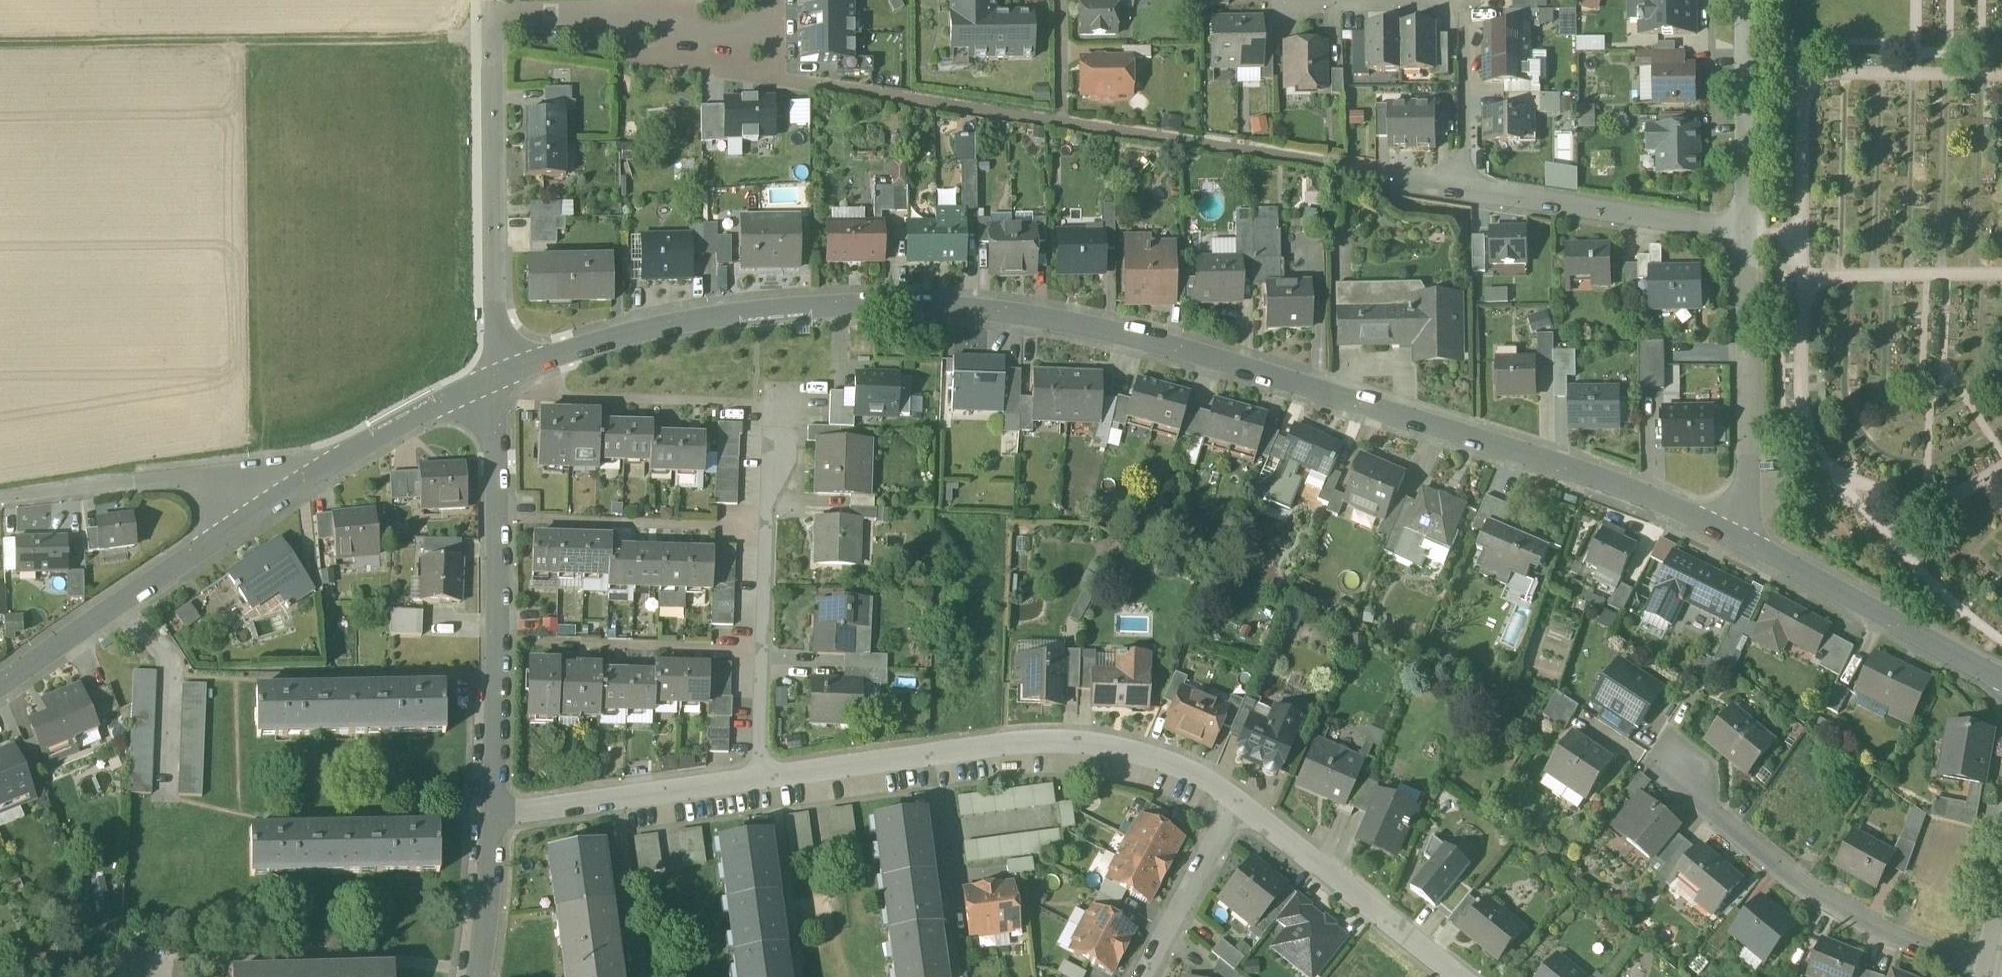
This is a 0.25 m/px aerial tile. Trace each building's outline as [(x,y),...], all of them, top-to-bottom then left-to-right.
[(800,63),(836,62),(854,62),(853,0),(797,0),(798,47),(800,47),(800,63)] [(1032,60),(1032,14),(995,14),(995,0),(949,0),(949,15),(949,54),(967,54),(967,61),(1032,60)] [(1512,11),(1537,11),(1537,0),(1512,0),(1512,11)] [(1579,7),(1598,12),(1602,0),(1581,0),(1579,7)] [(1639,21),(1639,0),(1628,0),(1628,21),(1639,21)] [(1695,0),(1639,0),(1639,21),(1640,36),(1696,35),(1695,0)] [(1080,37),(1116,37),(1116,1),(1108,2),(1079,2),(1080,37)] [(1540,11),(1540,23),(1559,23),(1559,10),(1540,11)] [(1576,10),(1559,10),(1559,23),(1559,38),(1575,38),(1576,10)] [(1540,11),(1537,11),(1512,11),(1504,11),(1504,27),(1529,27),(1529,28),(1540,28),(1540,23),(1540,11)] [(1260,21),(1236,22),(1236,70),(1259,69),(1260,69),(1260,53),(1260,21)] [(1212,70),(1236,70),(1236,22),(1212,22),(1212,70)] [(1369,73),(1402,72),(1401,24),(1368,25),(1368,34),(1368,53),(1369,73)] [(1434,24),(1401,24),(1402,72),(1433,72),(1434,72),(1434,52),(1434,36),(1434,24)] [(1504,83),(1529,83),(1529,52),(1529,28),(1529,27),(1504,27),(1486,27),(1487,56),(1485,56),(1485,83),(1504,83)] [(1353,52),(1354,53),(1368,53),(1368,34),(1353,34),(1353,52)] [(1448,35),(1434,36),(1434,52),(1448,52),(1448,35)] [(1576,52),(1605,52),(1605,39),(1576,39),(1576,52)] [(1284,91),(1325,90),(1324,46),(1284,46),(1284,91)] [(1122,61),(1130,61),(1150,60),(1150,49),(1122,49),(1122,61)] [(1433,72),(1433,76),(1449,76),(1448,52),(1434,52),(1434,72),(1433,72)] [(1529,83),(1541,83),(1548,81),(1547,52),(1529,52),(1529,83)] [(1639,70),(1654,69),(1654,68),(1655,68),(1655,52),(1639,52),(1639,70)] [(1655,68),(1684,68),(1684,52),(1655,52),(1655,68)] [(1259,82),(1272,82),(1272,53),(1260,53),(1260,69),(1259,69),(1259,82)] [(1354,77),(1370,77),(1369,73),(1368,53),(1354,53),(1354,77)] [(1101,101),(1110,101),(1114,97),(1131,97),(1130,61),(1122,61),(1080,61),(1080,97),(1097,97),(1101,101)] [(872,62),(854,62),(836,62),(836,74),(872,74),(872,62)] [(1655,104),(1695,104),(1694,67),(1684,68),(1655,68),(1654,68),(1654,69),(1655,104)] [(1259,69),(1236,70),(1236,86),(1259,85),(1259,82),(1259,69)] [(1654,69),(1639,70),(1640,104),(1655,104),(1654,69)] [(1331,96),(1344,96),(1344,72),(1331,72),(1331,96)] [(1504,83),(1504,95),(1540,95),(1541,83),(1529,83),(1504,83)] [(563,118),(574,118),(574,94),(544,94),(544,114),(563,113),(563,118)] [(1540,95),(1541,113),(1561,113),(1560,94),(1540,95)] [(1533,113),(1541,113),(1540,95),(1504,95),(1504,112),(1532,112),(1533,113)] [(757,138),(773,138),(772,100),(756,100),(756,98),(740,99),(740,101),(724,101),(724,107),(725,139),(726,139),(741,138),(741,143),(757,142),(757,138)] [(789,104),(789,127),(810,126),(810,103),(789,104)] [(1389,150),(1412,150),(1412,106),(1404,106),(1388,106),(1388,112),(1389,138),(1389,150)] [(1420,106),(1412,106),(1412,150),(1436,150),(1436,138),(1436,112),(1436,106),(1420,106)] [(726,143),(726,139),(725,139),(724,107),(700,107),(701,143),(726,143)] [(1577,118),(1596,118),(1595,107),(1577,108),(1577,118)] [(1377,139),(1389,138),(1388,112),(1376,112),(1377,139)] [(1436,112),(1436,138),(1448,138),(1448,112),(1436,112)] [(1504,112),(1495,112),(1495,117),(1485,118),(1485,142),(1521,142),(1521,136),(1533,136),(1533,113),(1532,112),(1504,112)] [(526,114),(527,146),(563,146),(563,118),(563,113),(544,114),(526,114)] [(1350,113),(1350,126),(1365,126),(1365,113),(1350,113)] [(1162,117),(1160,131),(1179,134),(1181,120),(1162,117)] [(1660,117),(1660,130),(1689,130),(1689,117),(1660,117)] [(1248,122),(1252,137),(1268,133),(1265,118),(1248,122)] [(1596,118),(1577,118),(1577,129),(1596,129),(1596,118)] [(1660,150),(1660,173),(1697,172),(1697,130),(1689,130),(1660,130),(1653,130),(1650,133),(1650,147),(1653,150),(1660,150)] [(953,139),(954,163),(961,163),(972,163),(971,139),(953,139)] [(563,178),(563,146),(527,146),(527,178),(563,178)] [(893,161),(894,188),(907,188),(908,162),(893,161)] [(961,212),(963,212),(976,212),(976,163),(972,163),(961,163),(961,212)] [(1545,187),(1577,192),(1577,170),(1546,165),(1545,187)] [(882,213),(893,213),(894,188),(874,189),(874,213),(882,213)] [(907,188),(894,188),(893,213),(907,213),(907,188)] [(530,204),(530,219),(558,219),(558,204),(530,204)] [(573,204),(558,204),(558,219),(565,219),(573,218),(573,204)] [(1102,234),(1102,251),(1114,251),(1114,207),(1102,207),(1102,234)] [(831,211),(831,226),(864,226),(864,211),(831,211)] [(935,212),(935,226),(936,263),(963,262),(963,225),(963,212),(961,212),(935,212)] [(1237,213),(1237,228),(1251,228),(1251,221),(1251,212),(1237,213)] [(1015,216),(1015,228),(1032,228),(1032,220),(1032,215),(1015,216)] [(990,216),(990,220),(990,228),(1011,228),(1011,216),(990,216)] [(565,219),(558,219),(530,219),(530,245),(556,245),(556,232),(565,232),(565,219)] [(777,271),(798,271),(798,220),(754,220),(754,238),(740,238),(740,271),(762,271),(762,269),(777,269),(777,271)] [(977,245),(989,244),(989,228),(990,228),(990,220),(977,221),(977,245)] [(1033,228),(1034,244),(1046,244),(1045,220),(1032,220),(1032,228),(1033,228)] [(1251,232),(1276,231),(1277,221),(1251,221),(1251,228),(1251,232)] [(690,257),(703,257),(703,226),(689,226),(689,237),(690,257)] [(716,226),(703,226),(703,257),(715,257),(715,267),(727,267),(727,237),(716,237),(716,226)] [(831,265),(882,265),(882,226),(874,226),(864,226),(831,226),(831,265)] [(908,263),(936,263),(935,226),(925,226),(925,229),(911,230),(910,226),(908,226),(908,263)] [(989,276),(1012,276),(1011,228),(990,228),(989,228),(989,244),(989,276)] [(1015,228),(1011,228),(1012,276),(1034,276),(1034,244),(1033,228),(1032,228),(1015,228)] [(1251,232),(1251,228),(1237,228),(1237,241),(1238,259),(1239,259),(1239,260),(1240,260),(1240,261),(1252,261),(1251,232)] [(1490,230),(1491,265),(1527,264),(1526,229),(1490,230)] [(1276,231),(1251,232),(1252,261),(1277,261),(1278,261),(1277,231),(1276,231)] [(1059,235),(1059,276),(1102,276),(1102,251),(1102,234),(1059,235)] [(640,283),(690,282),(690,257),(689,237),(672,237),(672,242),(639,243),(639,262),(640,283)] [(1473,237),(1473,260),(1485,260),(1484,237),(1473,237)] [(1211,241),(1211,259),(1238,259),(1237,241),(1211,241)] [(1593,287),(1610,287),(1609,246),(1567,247),(1567,279),(1593,279),(1593,287)] [(1661,270),(1661,246),(1649,246),(1650,270),(1661,270)] [(1130,304),(1149,304),(1149,303),(1173,302),(1173,298),(1173,265),(1173,249),(1146,250),(1146,252),(1131,252),(1132,285),(1130,285),(1130,304)] [(1638,266),(1638,280),(1650,280),(1649,256),(1638,256),(1638,266)] [(1196,259),(1196,304),(1213,304),(1213,300),(1239,299),(1239,303),(1240,303),(1240,261),(1240,260),(1239,260),(1239,259),(1238,259),(1211,259),(1196,259)] [(1473,260),(1473,273),(1485,273),(1485,260),(1473,260)] [(530,304),(611,304),(611,262),(530,261),(530,304)] [(1252,287),(1265,286),(1265,285),(1277,285),(1277,261),(1252,261),(1252,287)] [(622,283),(640,283),(639,262),(622,262),(622,283)] [(1173,265),(1173,298),(1184,298),(1183,265),(1173,265)] [(1623,266),(1623,292),(1638,292),(1638,280),(1638,266),(1623,266)] [(1650,309),(1700,309),(1700,282),(1700,270),(1650,270),(1650,309)] [(1567,287),(1593,287),(1593,279),(1567,279),(1567,287)] [(1309,284),(1277,285),(1265,285),(1265,286),(1266,326),(1295,325),(1295,329),(1310,329),(1309,284)] [(1417,342),(1417,356),(1461,355),(1460,300),(1440,300),(1440,308),(1408,309),(1407,287),(1352,288),(1353,321),(1363,321),(1364,344),(1417,342)] [(1418,287),(1407,287),(1408,309),(1440,308),(1440,300),(1431,300),(1418,287)] [(1336,289),(1337,344),(1364,344),(1363,321),(1353,321),(1352,288),(1336,289)] [(1484,290),(1484,304),(1507,303),(1507,289),(1484,290)] [(1528,319),(1533,333),(1552,325),(1547,312),(1528,319)] [(1538,364),(1554,364),(1553,344),(1553,335),(1537,336),(1538,364)] [(1639,343),(1639,367),(1664,366),(1663,343),(1639,343)] [(1554,364),(1554,375),(1564,375),(1572,375),(1571,344),(1553,344),(1554,364)] [(999,417),(1000,417),(1001,373),(1002,361),(951,359),(949,415),(950,415),(951,411),(999,412),(999,417)] [(1498,397),(1534,396),(1534,361),(1498,362),(1498,397)] [(1664,390),(1664,366),(1639,367),(1639,390),(1664,390)] [(1005,417),(1019,417),(1019,400),(1020,373),(1006,373),(1005,417)] [(1030,420),(1065,422),(1067,378),(1033,377),(1033,374),(1031,374),(1030,400),(1029,420),(1030,420)] [(866,376),(863,376),(854,376),(854,385),(853,394),(852,417),(852,418),(853,418),(896,419),(896,417),(898,379),(898,377),(894,377),(894,376),(866,375),(866,376)] [(1565,398),(1564,375),(1554,375),(1554,399),(1565,398)] [(1080,379),(1067,378),(1065,422),(1098,423),(1099,423),(1100,400),(1101,376),(1080,376),(1080,379)] [(910,380),(898,379),(896,417),(908,418),(908,415),(909,399),(910,380)] [(1128,422),(1151,428),(1162,388),(1136,381),(1130,402),(1123,428),(1126,429),(1128,422)] [(854,385),(843,394),(853,394),(854,385)] [(1190,396),(1162,388),(1151,428),(1176,435),(1174,443),(1177,444),(1179,436),(1186,409),(1190,396)] [(1619,430),(1619,425),(1619,401),(1619,391),(1570,391),(1570,427),(1600,427),(1600,430),(1619,430)] [(852,417),(853,394),(843,394),(830,393),(828,416),(852,417)] [(1117,398),(1116,401),(1111,425),(1123,428),(1130,402),(1117,398)] [(909,399),(908,415),(921,416),(921,400),(909,399)] [(1030,400),(1019,400),(1019,417),(1018,434),(1030,434),(1030,420),(1029,420),(1030,400)] [(1105,450),(1111,425),(1116,401),(1100,400),(1099,423),(1098,423),(1098,428),(1093,448),(1105,450)] [(1630,401),(1619,401),(1619,425),(1630,425),(1630,401)] [(1204,443),(1228,450),(1239,409),(1213,402),(1209,416),(1202,443),(1200,450),(1202,450),(1204,443)] [(1179,436),(1190,439),(1197,412),(1186,409),(1179,436)] [(1268,417),(1239,409),(1228,450),(1254,457),(1252,464),(1254,465),(1256,457),(1264,430),(1268,417)] [(1656,422),(1656,449),(1713,448),(1713,410),(1663,410),(1663,422),(1656,422)] [(1209,416),(1197,412),(1190,439),(1202,443),(1209,416)] [(567,471),(567,463),(569,415),(539,414),(537,470),(567,471)] [(597,464),(597,460),(599,424),(599,416),(569,415),(567,463),(597,464)] [(853,430),(853,418),(852,418),(852,417),(828,416),(828,429),(853,430)] [(1018,436),(1018,434),(1019,417),(1005,417),(1002,417),(1001,435),(1018,436)] [(597,460),(624,461),(625,425),(599,424),(597,460)] [(624,461),(650,462),(651,437),(651,426),(625,425),(624,461)] [(717,425),(717,435),(738,436),(741,436),(741,426),(717,425)] [(806,445),(819,446),(819,444),(832,444),(832,437),(840,438),(840,430),(807,428),(806,445)] [(1299,468),(1310,473),(1326,480),(1329,473),(1340,448),(1293,428),(1287,443),(1280,460),(1281,460),(1286,462),(1299,468)] [(1256,457),(1267,460),(1276,439),(1278,433),(1264,430),(1256,457)] [(717,435),(717,447),(738,448),(738,436),(717,435)] [(650,472),(676,473),(677,438),(651,437),(650,462),(650,472)] [(705,439),(677,438),(676,473),(704,474),(704,455),(705,439)] [(1202,443),(1190,439),(1182,466),(1195,469),(1200,450),(1202,443)] [(1274,478),(1281,460),(1280,460),(1287,443),(1276,439),(1267,460),(1261,473),(1274,478)] [(817,497),(848,498),(848,495),(859,496),(860,465),(867,466),(868,446),(832,444),(819,444),(819,446),(817,497)] [(716,456),(716,459),(738,460),(738,448),(717,447),(716,456)] [(716,459),(716,456),(704,455),(704,474),(703,476),(716,476),(716,471),(716,459)] [(1384,522),(1385,523),(1387,518),(1394,503),(1405,476),(1361,457),(1343,499),(1341,504),(1343,504),(1344,501),(1355,506),(1354,509),(1372,517),(1373,515),(1385,520),(1384,522)] [(716,459),(716,471),(737,471),(738,460),(716,459)] [(1271,483),(1262,502),(1288,513),(1302,481),(1295,478),(1299,468),(1286,462),(1278,482),(1273,484),(1271,483)] [(866,496),(867,466),(860,465),(859,496),(866,496)] [(419,499),(419,511),(438,509),(437,503),(466,501),(464,469),(436,471),(436,467),(417,469),(417,473),(419,499)] [(716,476),(715,482),(737,483),(737,471),(716,471),(716,476)] [(417,473),(405,474),(406,500),(419,499),(417,473)] [(703,476),(704,474),(676,473),(676,491),(703,492),(703,476)] [(1319,494),(1326,480),(1310,473),(1304,487),(1319,494)] [(1327,507),(1332,494),(1339,478),(1329,473),(1326,480),(1319,494),(1316,503),(1327,507)] [(391,501),(406,500),(405,474),(389,474),(391,501)] [(715,482),(715,494),(737,495),(737,483),(715,482)] [(945,486),(945,503),(951,503),(951,492),(957,492),(957,487),(945,486)] [(1407,533),(1408,533),(1404,541),(1396,560),(1422,571),(1427,561),(1429,556),(1422,553),(1427,541),(1447,550),(1465,508),(1441,497),(1440,499),(1424,492),(1418,506),(1414,516),(1407,533)] [(736,507),(737,495),(715,494),(714,506),(736,507)] [(1343,499),(1332,494),(1324,515),(1336,520),(1343,504),(1341,504),(1343,499)] [(848,510),(849,510),(872,511),(872,496),(866,496),(859,496),(848,495),(848,498),(848,510)] [(1472,531),(1483,536),(1489,523),(1501,529),(1510,508),(1487,497),(1472,531)] [(437,503),(438,509),(466,508),(466,501),(437,503)] [(1404,508),(1403,511),(1414,516),(1418,506),(1407,501),(1404,508)] [(1394,503),(1387,518),(1398,523),(1403,511),(1404,508),(1394,503)] [(611,515),(622,515),(622,505),(611,505),(611,515)] [(660,510),(660,520),(672,520),(672,510),(660,510)] [(876,511),(872,511),(849,510),(849,523),(858,523),(875,524),(876,511)] [(1407,533),(1414,516),(1403,511),(1398,523),(1393,535),(1404,541),(1408,533),(1407,533)] [(333,540),(335,559),(354,558),(354,551),(378,549),(375,513),(358,515),(358,518),(334,520),(332,520),(334,540),(333,540)] [(101,552),(136,547),(132,517),(97,521),(98,531),(101,552)] [(316,517),(318,542),(333,540),(334,540),(332,520),(334,520),(334,517),(316,517)] [(1393,535),(1398,523),(1387,518),(1385,523),(1384,522),(1377,538),(1389,543),(1393,535)] [(815,567),(857,568),(858,523),(849,523),(817,522),(815,567)] [(1480,576),(1507,587),(1512,575),(1526,581),(1533,564),(1541,568),(1545,559),(1543,558),(1548,544),(1524,534),(1522,538),(1501,529),(1489,523),(1483,536),(1477,550),(1489,555),(1480,576)] [(1587,564),(1599,570),(1621,580),(1637,548),(1622,541),(1625,536),(1605,527),(1587,564)] [(86,532),(89,553),(101,552),(98,531),(86,532)] [(1396,560),(1404,541),(1393,535),(1389,543),(1384,555),(1396,560)] [(531,574),(558,575),(559,537),(532,536),(531,574)] [(585,538),(559,537),(558,575),(583,576),(585,538)] [(610,539),(585,538),(583,576),(609,577),(610,549),(610,539)] [(423,553),(435,554),(436,539),(423,539),(423,553)] [(435,554),(458,555),(458,540),(436,539),(435,554)] [(15,573),(15,574),(66,573),(68,573),(67,540),(14,541),(15,573)] [(279,580),(295,604),(314,591),(280,540),(262,552),(263,554),(246,566),(244,564),(228,576),(235,587),(234,588),(237,593),(239,592),(246,603),(279,580)] [(1677,548),(1660,540),(1651,560),(1668,567),(1674,555),(1677,548)] [(3,541),(4,573),(15,573),(14,541),(3,541)] [(1452,552),(1447,550),(1427,541),(1422,553),(1429,556),(1427,561),(1445,569),(1452,552)] [(713,553),(713,557),(734,558),(734,546),(713,546),(713,553)] [(1237,550),(1238,557),(1243,562),(1250,560),(1253,553),(1250,547),(1243,546),(1237,550)] [(241,559),(244,564),(246,566),(263,554),(262,552),(258,547),(241,559)] [(354,551),(354,558),(378,556),(378,549),(354,551)] [(635,550),(610,549),(609,577),(608,587),(634,588),(635,550)] [(661,551),(635,550),(634,588),(658,589),(661,551)] [(661,551),(658,589),(685,590),(687,552),(661,551)] [(713,553),(687,552),(685,590),(711,591),(712,581),(712,569),(713,557),(713,553)] [(1658,588),(1648,610),(1674,622),(1683,604),(1683,605),(1685,601),(1689,593),(1700,598),(1696,606),(1733,624),(1734,624),(1737,618),(1750,591),(1674,555),(1668,567),(1658,588)] [(713,557),(712,569),(733,570),(734,558),(713,557)] [(421,605),(459,606),(459,589),(457,589),(458,561),(422,560),(421,580),(421,602),(421,605)] [(712,569),(712,581),(733,581),(733,570),(712,569)] [(1619,585),(1621,580),(1599,570),(1594,581),(1616,592),(1619,585)] [(333,571),(321,572),(322,587),(334,586),(333,571)] [(66,573),(67,600),(84,599),(83,572),(68,573),(66,573)] [(1103,583),(1085,573),(1079,584),(1097,594),(1103,583)] [(557,592),(558,575),(531,574),(531,591),(557,592)] [(558,575),(557,592),(582,593),(583,576),(558,575)] [(1512,575),(1507,587),(1506,590),(1527,598),(1532,584),(1526,581),(1512,575)] [(583,576),(582,593),(608,594),(608,587),(609,577),(583,576)] [(410,602),(421,602),(421,580),(410,579),(410,602)] [(279,580),(246,603),(251,610),(276,593),(287,609),(295,604),(279,580)] [(711,591),(711,592),(732,593),(733,581),(712,581),(711,591)] [(1608,607),(1623,614),(1634,592),(1619,585),(1616,592),(1608,607)] [(608,587),(608,594),(608,603),(633,604),(634,588),(608,587)] [(685,607),(685,590),(658,589),(658,607),(685,607)] [(1762,597),(1750,591),(1737,618),(1749,624),(1762,597)] [(711,592),(711,604),(732,605),(732,593),(711,592)] [(1685,601),(1696,606),(1700,598),(1689,593),(1685,601)] [(1068,619),(1080,625),(1094,600),(1082,594),(1068,619)] [(1813,655),(1815,656),(1827,634),(1830,628),(1775,599),(1752,640),(1771,650),(1779,636),(1790,642),(1813,655)] [(844,657),(852,657),(853,630),(869,631),(869,613),(870,613),(870,602),(831,600),(831,602),(818,602),(817,617),(819,617),(819,618),(821,618),(820,627),(813,627),(812,656),(844,657)] [(189,604),(175,614),(185,630),(200,620),(189,604)] [(711,604),(711,616),(732,616),(732,605),(711,604)] [(1284,626),(1295,630),(1303,612),(1292,607),(1284,626)] [(1366,607),(1363,624),(1373,626),(1376,609),(1366,607)] [(389,640),(420,641),(421,611),(390,610),(389,640)] [(1671,628),(1674,622),(1648,610),(1645,615),(1671,628)] [(1618,616),(1605,611),(1598,626),(1611,632),(1618,616)] [(1671,628),(1645,615),(1638,631),(1664,644),(1671,628)] [(23,616),(4,617),(4,620),(4,640),(15,640),(15,634),(23,634),(23,616)] [(731,628),(732,616),(711,616),(710,627),(731,628)] [(1733,624),(1714,662),(1723,666),(1728,668),(1740,644),(1749,624),(1737,618),(1734,624),(1733,624)] [(541,634),(556,634),(556,627),(556,620),(542,619),(541,634)] [(575,628),(556,627),(556,634),(556,638),(575,639),(575,628)] [(867,658),(868,657),(869,631),(853,630),(852,657),(867,658)] [(1820,668),(1840,678),(1854,648),(1827,634),(1815,656),(1813,655),(1824,661),(1820,668)] [(1779,636),(1771,650),(1781,656),(1790,642),(1779,636)] [(1349,638),(1349,651),(1364,651),(1364,639),(1349,638)] [(1017,645),(1017,662),(1042,663),(1042,657),(1063,658),(1063,652),(1063,647),(1017,645)] [(1063,686),(1078,687),(1079,660),(1079,653),(1063,652),(1063,658),(1063,686)] [(1095,653),(1094,661),(1094,674),(1119,675),(1120,654),(1095,653)] [(1091,708),(1114,709),(1115,707),(1145,708),(1147,655),(1120,654),(1119,675),(1094,674),(1092,674),(1091,692),(1091,708)] [(1889,714),(1909,724),(1929,682),(1875,656),(1858,691),(1893,707),(1889,714)] [(844,657),(844,668),(886,671),(886,657),(868,657),(867,658),(852,657),(844,657)] [(1040,706),(1062,707),(1063,686),(1063,658),(1042,657),(1042,663),(1017,662),(1016,685),(1024,685),(1023,702),(1041,702),(1040,706)] [(1705,690),(1723,666),(1714,662),(1708,659),(1693,681),(1705,690)] [(1094,661),(1079,660),(1078,687),(1078,691),(1091,692),(1092,674),(1094,674),(1094,661)] [(1636,731),(1663,691),(1619,663),(1593,703),(1604,710),(1635,731),(1636,731)] [(528,719),(558,720),(559,668),(560,665),(530,664),(528,719)] [(709,668),(708,675),(729,676),(729,664),(709,664),(709,668)] [(599,719),(600,709),(601,673),(601,666),(575,665),(575,668),(559,668),(558,720),(577,721),(577,718),(599,719)] [(653,702),(680,703),(681,667),(655,666),(654,675),(653,702)] [(709,668),(681,667),(680,703),(707,704),(708,699),(708,686),(708,675),(709,668)] [(886,686),(886,671),(844,668),(843,684),(844,684),(860,684),(860,686),(880,686),(886,686)] [(133,671),(132,683),(154,684),(154,672),(133,671)] [(600,709),(626,710),(628,674),(601,673),(600,709)] [(653,711),(653,702),(654,675),(628,674),(626,710),(653,711)] [(1162,702),(1173,707),(1181,689),(1182,690),(1187,679),(1175,674),(1162,702)] [(708,675),(708,686),(729,687),(729,676),(708,675)] [(132,683),(132,693),(154,694),(154,684),(132,683)] [(810,726),(858,727),(859,700),(860,686),(860,684),(844,684),(843,684),(812,683),(810,726)] [(1825,708),(1838,715),(1850,692),(1837,685),(1825,708)] [(83,697),(93,722),(119,711),(109,686),(83,697)] [(205,697),(205,687),(182,686),(182,696),(205,697)] [(708,686),(708,699),(728,699),(729,687),(708,686)] [(860,686),(859,700),(879,700),(880,686),(860,686)] [(256,690),(256,736),(444,734),(443,688),(256,690)] [(1163,730),(1186,740),(1204,699),(1182,690),(1181,689),(1173,707),(1163,730)] [(35,739),(46,764),(75,752),(74,750),(78,748),(76,743),(72,745),(70,740),(94,730),(95,733),(97,732),(93,722),(83,697),(80,690),(46,704),(52,718),(30,727),(35,739)] [(775,691),(775,710),(786,710),(786,691),(775,691)] [(1886,721),(1889,714),(1893,707),(1858,691),(1851,704),(1886,721)] [(132,693),(132,703),(153,704),(154,694),(132,693)] [(1543,717),(1566,731),(1579,708),(1556,694),(1543,717)] [(1245,695),(1242,703),(1230,731),(1228,736),(1241,741),(1250,720),(1251,721),(1258,706),(1260,701),(1245,695)] [(204,707),(205,697),(182,696),(182,706),(204,707)] [(1219,726),(1230,731),(1242,703),(1230,697),(1225,709),(1227,709),(1219,726)] [(707,704),(707,709),(731,709),(731,699),(728,699),(708,699),(707,704)] [(1225,709),(1204,699),(1186,740),(1209,749),(1219,726),(1227,709),(1225,709)] [(132,703),(131,713),(153,714),(153,704),(132,703)] [(204,717),(204,707),(182,706),(181,716),(204,717)] [(1273,713),(1258,706),(1251,721),(1266,727),(1273,713)] [(1278,706),(1275,714),(1296,723),(1299,715),(1278,706)] [(600,709),(599,719),(599,726),(626,727),(626,726),(626,710),(600,709)] [(707,709),(707,718),(728,719),(730,719),(731,709),(707,709)] [(653,727),(653,711),(626,710),(626,726),(653,727)] [(1628,741),(1635,731),(1604,710),(1598,721),(1628,741)] [(1723,756),(1747,775),(1774,743),(1759,730),(1757,732),(1732,711),(1710,738),(1726,751),(1723,756)] [(131,713),(131,723),(152,724),(153,714),(131,713)] [(1271,777),(1277,775),(1299,724),(1296,723),(1275,714),(1273,713),(1266,727),(1251,721),(1250,720),(1241,741),(1236,752),(1236,754),(1237,758),(1240,759),(1252,764),(1262,769),(1262,773),(1266,776),(1271,777)] [(204,727),(204,717),(181,716),(181,726),(204,727)] [(707,718),(707,730),(728,731),(728,719),(707,718)] [(577,721),(558,720),(558,728),(576,729),(577,721)] [(131,723),(130,733),(152,734),(152,724),(131,723)] [(203,737),(204,727),(181,726),(180,736),(203,737)] [(1359,760),(1361,761),(1365,762),(1372,746),(1379,749),(1385,734),(1370,728),(1357,759),(1359,760)] [(1971,781),(1983,783),(1991,736),(1949,729),(1941,775),(1971,781)] [(74,750),(75,752),(101,741),(97,732),(95,733),(94,730),(70,740),(72,745),(76,743),(78,748),(74,750)] [(707,730),(706,742),(727,742),(728,731),(707,730)] [(130,733),(130,743),(152,744),(152,734),(130,733)] [(203,748),(203,737),(180,736),(180,747),(203,748)] [(1548,775),(1586,800),(1612,762),(1573,736),(1548,775)] [(34,769),(46,764),(35,739),(24,743),(34,769)] [(1338,804),(1339,805),(1349,783),(1351,784),(1361,761),(1359,760),(1358,761),(1345,756),(1346,754),(1317,741),(1307,764),(1311,765),(1303,784),(1326,794),(1324,798),(1338,804)] [(727,754),(727,742),(706,742),(706,753),(727,754)] [(130,743),(130,753),(151,754),(152,744),(130,743)] [(202,758),(203,748),(180,747),(180,757),(202,758)] [(16,803),(18,807),(34,800),(27,784),(13,749),(0,754),(0,809),(16,803)] [(130,753),(129,763),(151,764),(151,754),(130,753)] [(678,757),(678,770),(694,768),(694,755),(678,757)] [(202,768),(202,758),(180,757),(179,767),(202,768)] [(678,770),(678,757),(664,759),(664,772),(678,770)] [(129,763),(129,774),(150,775),(151,764),(129,763)] [(201,778),(202,768),(179,767),(179,777),(201,778)] [(1627,789),(1638,798),(1639,797),(1651,782),(1640,773),(1627,789)] [(129,774),(128,784),(150,784),(150,775),(129,774)] [(1586,800),(1548,775),(1540,786),(1578,812),(1586,800)] [(201,788),(201,778),(179,777),(178,787),(201,788)] [(38,780),(27,784),(34,800),(39,813),(50,809),(38,780)] [(1366,780),(1362,789),(1353,808),(1369,815),(1370,816),(1378,796),(1380,796),(1383,788),(1366,780)] [(1966,811),(1978,813),(1983,783),(1971,781),(1967,805),(1966,811)] [(1349,818),(1353,808),(1362,789),(1351,784),(1349,783),(1339,805),(1338,804),(1335,812),(1349,818)] [(149,796),(150,784),(128,784),(128,795),(149,796)] [(956,798),(959,822),(1052,810),(1048,786),(956,798)] [(1394,802),(1415,811),(1422,795),(1401,786),(1394,802)] [(201,798),(201,788),(178,787),(178,797),(201,798)] [(1359,839),(1396,855),(1406,830),(1410,831),(1413,823),(1410,822),(1415,811),(1394,802),(1380,796),(1378,796),(1370,816),(1369,815),(1359,839)] [(1615,826),(1654,857),(1674,833),(1677,829),(1639,797),(1638,798),(1615,826)] [(1931,818),(1946,822),(1948,808),(1966,811),(1967,805),(1934,799),(1931,818)] [(18,807),(16,803),(0,809),(0,829),(23,820),(18,807)] [(1070,804),(1057,806),(1061,830),(1073,828),(1070,804)] [(1145,820),(1159,828),(1164,817),(1144,806),(1138,817),(1145,820)] [(1946,822),(1975,830),(1978,813),(1966,811),(1948,808),(1946,822)] [(1905,832),(1919,838),(1926,817),(1915,809),(1905,832)] [(825,813),(831,861),(855,857),(848,810),(825,813)] [(893,976),(945,976),(924,815),(873,822),(893,976)] [(783,819),(789,866),(813,863),(807,816),(783,819)] [(1134,826),(1127,839),(1170,862),(1182,840),(1159,828),(1145,820),(1140,829),(1134,826)] [(250,830),(250,875),(437,873),(437,827),(250,830)] [(961,840),(964,863),(1057,852),(1054,828),(961,840)] [(675,834),(680,869),(703,866),(699,831),(675,834)] [(1890,864),(1906,873),(1919,838),(1905,832),(1892,856),(1893,857),(1890,864)] [(1654,857),(1667,868),(1686,844),(1687,843),(1674,833),(1654,857)] [(1858,880),(1876,890),(1890,864),(1893,857),(1892,856),(1878,847),(1877,849),(1855,834),(1837,866),(1859,878),(1858,880)] [(736,976),(788,976),(770,836),(718,843),(736,976)] [(631,840),(636,875),(660,871),(655,837),(631,840)] [(1411,890),(1428,903),(1432,898),(1440,905),(1458,882),(1471,866),(1446,846),(1445,848),(1433,838),(1424,858),(1432,864),(1411,890)] [(1171,862),(1170,862),(1127,839),(1116,859),(1159,882),(1160,883),(1171,862)] [(556,870),(561,911),(608,905),(606,892),(609,891),(603,844),(548,852),(550,871),(556,870)] [(1697,852),(1686,844),(1667,868),(1662,873),(1672,882),(1678,874),(1697,852)] [(1697,852),(1678,874),(1704,896),(1698,903),(1713,915),(1741,881),(1700,848),(1697,852)] [(1110,871),(1116,859),(1105,853),(1099,865),(1110,871)] [(1147,904),(1159,882),(1116,859),(1110,871),(1109,872),(1115,875),(1110,885),(1126,893),(1147,904)] [(1008,863),(1010,877),(1022,876),(1034,874),(1032,860),(1008,863)] [(1218,901),(1253,929),(1269,908),(1285,888),(1251,860),(1218,901)] [(550,871),(556,911),(561,911),(556,870),(550,871)] [(1672,882),(1698,903),(1704,896),(1678,874),(1672,882)] [(1105,882),(1098,895),(1119,906),(1126,893),(1110,885),(1105,882)] [(1449,913),(1454,916),(1468,897),(1472,893),(1458,882),(1440,905),(1449,913)] [(1001,886),(987,888),(993,937),(1007,935),(1006,928),(1017,927),(1012,886),(1001,887),(1001,886)] [(979,939),(993,937),(987,888),(972,890),(973,891),(962,892),(967,933),(978,932),(979,939)] [(1285,888),(1269,908),(1279,916),(1295,896),(1285,888)] [(1037,892),(1031,901),(1042,907),(1047,898),(1037,892)] [(1112,919),(1119,906),(1098,895),(1091,908),(1097,911),(1112,919)] [(1284,929),(1287,932),(1305,909),(1306,910),(1308,907),(1309,906),(1295,896),(1279,916),(1274,922),(1284,929)] [(1477,905),(1468,897),(1454,916),(1450,921),(1449,922),(1461,932),(1461,931),(1463,929),(1481,907),(1478,905),(1477,905)] [(1436,910),(1440,905),(1432,898),(1428,903),(1436,910)] [(1764,963),(1765,964),(1796,926),(1794,925),(1793,927),(1777,913),(1778,912),(1762,898),(1746,917),(1731,935),(1732,936),(1746,948),(1764,963)] [(608,905),(561,911),(556,911),(564,976),(617,976),(614,951),(617,950),(613,917),(609,918),(608,905)] [(1436,910),(1445,918),(1449,913),(1440,905),(1436,910)] [(1306,910),(1342,939),(1312,976),(1317,976),(1348,938),(1308,907),(1306,910)] [(1486,951),(1498,961),(1523,931),(1500,913),(1495,919),(1481,907),(1463,929),(1487,949),(1486,951)] [(1274,922),(1279,916),(1269,908),(1253,929),(1262,937),(1274,922)] [(1707,943),(1718,953),(1732,936),(1731,935),(1746,917),(1735,908),(1707,943)] [(1305,909),(1287,932),(1281,940),(1298,953),(1290,963),(1307,976),(1312,976),(1342,939),(1306,910),(1305,909)] [(1079,930),(1086,917),(1073,911),(1066,923),(1067,924),(1079,930)] [(1086,917),(1079,930),(1123,953),(1129,941),(1128,940),(1133,931),(1112,919),(1097,911),(1092,920),(1086,917)] [(1794,925),(1778,912),(1777,913),(1793,927),(1794,925)] [(1445,918),(1450,921),(1454,916),(1449,913),(1445,918)] [(1079,930),(1067,924),(1056,946),(1073,955),(1078,946),(1072,943),(1079,930)] [(1290,963),(1298,953),(1281,940),(1287,932),(1284,929),(1267,950),(1300,976),(1307,976),(1290,963)] [(1461,931),(1486,951),(1487,949),(1463,929),(1461,931)] [(1116,966),(1123,953),(1079,930),(1072,943),(1078,946),(1073,955),(1110,975),(1115,965),(1116,966)] [(1009,949),(1007,935),(993,937),(995,950),(1009,949)] [(1210,954),(1221,963),(1233,973),(1243,960),(1220,941),(1210,954)] [(1862,957),(1821,941),(1807,976),(1855,976),(1862,957)] [(1756,974),(1764,963),(1746,948),(1737,959),(1756,974)] [(140,970),(142,959),(119,956),(117,967),(140,970)] [(1569,974),(1573,970),(1557,957),(1541,976),(1573,976),(1569,974)] [(1233,973),(1221,963),(1216,976),(1238,976),(1233,973)] [(1060,976),(1081,976),(1082,975),(1061,964),(1055,974),(1060,976)] [(172,975),(182,976),(195,976),(196,968),(173,965),(172,975)] [(140,970),(117,967),(116,976),(139,976),(140,970)]
